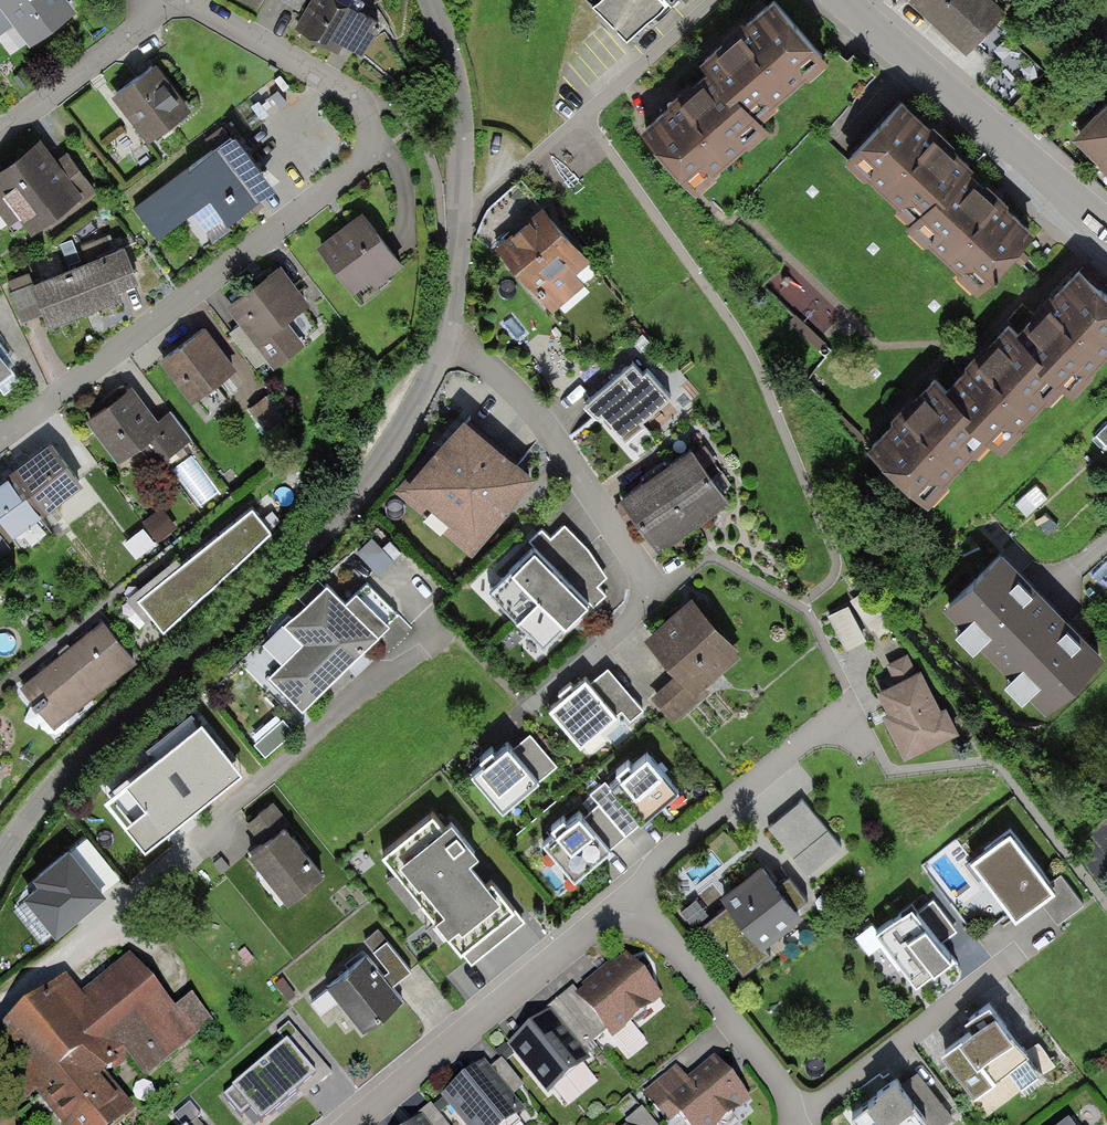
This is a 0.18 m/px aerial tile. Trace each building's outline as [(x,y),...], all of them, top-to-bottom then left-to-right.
[(2,1),(0,3),(0,30),(14,19),(31,41),(76,6),(72,0),(0,0),(2,1)] [(302,9),(307,0),(286,0),(302,9)] [(358,0),(307,0),(302,9),(296,20),(337,44),(342,37),(361,2),(358,0)] [(592,2),(627,41),(671,0),(594,0),(592,2)] [(788,0),(752,0),(737,13),(741,17),(715,39),(713,37),(700,49),(708,58),(729,82),(736,75),(764,107),(776,96),(774,93),(805,66),(806,68),(829,48),(788,0)] [(967,44),(1006,2),(1004,0),(918,0),(967,44)] [(382,13),(361,2),(342,37),(363,48),(382,13)] [(156,55),(111,90),(147,137),(192,103),(156,55)] [(772,116),(764,107),(736,75),(729,82),(708,58),(701,64),(702,66),(677,88),(674,84),(667,90),(669,93),(641,117),(697,182),(717,165),(714,162),(745,136),(747,137),(772,116)] [(283,70),(260,87),(278,112),(301,95),(283,70)] [(945,184),(969,158),(973,153),(902,87),(843,150),(866,171),(869,168),(897,194),(893,198),(906,210),(938,177),(945,184)] [(1072,124),(1106,157),(1106,88),(1072,124)] [(237,125),(135,204),(158,233),(211,193),(228,215),(277,178),(237,125)] [(41,131),(0,162),(0,200),(0,201),(0,209),(9,221),(19,213),(31,229),(77,195),(84,189),(57,154),(41,131)] [(67,147),(57,154),(84,189),(77,195),(80,199),(96,186),(67,147)] [(984,169),(983,171),(969,158),(945,184),(938,177),(906,210),(902,215),(927,239),(931,234),(958,260),(956,263),(976,283),(1035,221),(1005,194),(1008,191),(984,169)] [(543,199),(495,240),(524,273),(521,276),(530,286),(533,284),(554,308),(586,281),(575,268),(591,255),(543,199)] [(405,259),(363,205),(317,240),(354,288),(369,276),(374,283),(405,259)] [(125,238),(103,247),(117,283),(139,275),(125,238)] [(65,261),(83,306),(121,291),(117,283),(103,247),(65,261)] [(1079,255),(1047,288),(1050,291),(1028,314),(1052,337),(1039,351),(1065,376),(1075,385),(1093,366),(1090,363),(1106,345),(1106,281),(1079,255)] [(281,259),(226,302),(240,321),(267,356),(274,365),(305,341),(286,317),(311,298),(281,259)] [(83,306),(65,261),(30,275),(44,308),(49,320),(83,306)] [(44,308),(30,275),(28,269),(8,278),(12,286),(9,287),(22,317),(44,308)] [(1052,337),(1028,314),(1026,312),(1019,320),(1009,311),(996,324),(998,326),(975,351),(971,347),(963,355),(966,357),(949,375),(971,396),(964,404),(992,430),(1003,440),(1022,420),(1020,417),(1046,390),(1048,392),(1065,376),(1039,351),(1052,337)] [(237,363),(206,321),(159,355),(191,398),(237,363)] [(240,321),(229,329),(256,364),(267,356),(240,321)] [(13,362),(0,346),(0,372),(13,362)] [(643,366),(633,354),(584,398),(598,414),(601,411),(626,438),(646,420),(641,416),(671,389),(647,362),(643,366)] [(949,375),(936,363),(923,376),(925,378),(902,403),(898,399),(891,407),(894,409),(867,437),(929,495),(949,474),(945,471),(972,443),(976,447),(992,430),(964,404),(971,396),(949,375)] [(158,415),(131,380),(85,414),(117,457),(140,440),(163,422),(158,415)] [(170,406),(158,415),(163,422),(140,440),(157,462),(192,435),(170,406)] [(536,469),(464,408),(408,474),(407,472),(394,487),(472,554),(508,511),(503,507),(536,469)] [(1095,433),(1106,445),(1106,421),(1095,433)] [(51,435),(15,462),(47,505),(83,478),(51,435)] [(692,440),(656,465),(695,519),(731,493),(692,440)] [(220,494),(191,455),(173,469),(202,508),(220,494)] [(15,462),(0,474),(0,521),(12,536),(17,532),(13,528),(41,506),(43,509),(47,505),(15,462)] [(658,545),(695,519),(656,465),(620,491),(658,545)] [(177,553),(127,594),(147,618),(152,614),(163,627),(271,526),(252,502),(182,559),(177,553)] [(181,530),(161,504),(142,518),(147,525),(162,544),(181,530)] [(512,562),(489,585),(544,640),(588,597),(594,604),(607,591),(597,583),(607,572),(588,544),(565,519),(551,534),(542,525),(529,538),(532,541),(511,561),(512,562)] [(142,558),(162,544),(147,525),(128,539),(142,558)] [(0,530),(0,549),(9,542),(0,530)] [(394,555),(372,533),(357,548),(379,570),(394,555)] [(1028,687),(1046,705),(1105,647),(1001,542),(942,600),(960,618),(955,623),(973,641),(978,636),(1010,669),(1006,674),(1023,691),(1028,687)] [(327,577),(284,620),(303,640),(269,673),(302,707),(399,612),(367,579),(358,587),(356,585),(346,596),(327,577)] [(739,642),(692,589),(644,633),(677,670),(696,691),(705,683),(742,650),(736,645),(739,642)] [(139,658),(105,615),(20,683),(54,726),(139,658)] [(941,702),(921,663),(916,666),(908,650),(887,660),(895,676),(876,686),(887,709),(883,711),(904,754),(959,727),(946,700),(941,702)] [(608,663),(591,677),(617,708),(618,709),(621,706),(630,716),(643,705),(608,663)] [(561,691),(549,702),(580,739),(617,708),(591,677),(585,670),(573,681),(571,677),(558,688),(561,691)] [(710,687),(705,683),(696,691),(677,670),(651,692),(675,718),(710,687)] [(151,756),(108,791),(148,841),(241,766),(192,705),(142,746),(151,756)] [(530,729),(514,743),(527,758),(526,759),(539,774),(540,775),(557,761),(530,729)] [(480,750),(484,754),(479,758),(481,760),(471,768),(503,805),(539,774),(526,759),(527,758),(514,743),(507,734),(496,744),(492,740),(480,750)] [(621,769),(609,780),(641,817),(679,785),(662,765),(663,764),(647,745),(632,758),(628,753),(616,764),(621,769)] [(609,780),(606,776),(590,790),(599,800),(626,831),(641,817),(609,780)] [(842,843),(803,796),(768,824),(807,871),(842,843)] [(274,798),(247,820),(261,837),(284,818),(288,815),(274,798)] [(599,800),(586,811),(596,822),(595,823),(611,843),(626,831),(599,800)] [(556,825),(543,836),(575,874),(611,843),(595,823),(596,822),(586,811),(579,803),(568,813),(564,809),(551,819),(556,825)] [(381,848),(471,960),(525,917),(513,903),(515,901),(492,872),(489,875),(470,852),(479,845),(451,811),(443,818),(433,806),(381,848)] [(261,837),(249,847),(288,897),(324,868),(284,818),(261,837)] [(1010,823),(970,854),(1016,913),(1038,896),(1056,882),(1052,877),(1010,823)] [(38,877),(24,888),(56,927),(106,886),(69,841),(33,871),(38,877)] [(779,879),(762,858),(720,891),(728,901),(704,920),(744,972),(770,952),(763,942),(803,911),(797,903),(807,895),(789,871),(779,879)] [(1056,882),(1038,896),(1058,920),(1083,901),(1061,871),(1052,877),(1056,882)] [(920,906),(912,896),(875,925),(917,979),(935,965),(933,962),(952,948),(943,937),(920,906)] [(933,896),(920,906),(943,937),(956,927),(933,896)] [(373,947),(387,937),(378,926),(365,936),(373,947)] [(384,972),(392,982),(411,968),(387,937),(373,947),(389,967),(384,972)] [(384,972),(367,950),(326,983),(363,1029),(403,996),(392,982),(384,972)] [(129,952),(81,991),(67,973),(0,1026),(0,1065),(28,1100),(36,1093),(61,1124),(117,1124),(136,1109),(109,1075),(131,1057),(145,1076),(213,1022),(191,995),(174,1008),(129,952)] [(606,1030),(612,1038),(663,997),(626,952),(612,964),(609,961),(582,983),(584,986),(578,991),(575,993),(606,1030)] [(573,986),(558,998),(593,1041),(606,1030),(575,993),(578,991),(573,986)] [(546,1008),(548,1010),(549,1009),(582,1049),(593,1041),(558,998),(546,1008)] [(1014,1024),(996,1000),(958,1029),(960,1032),(941,1046),(974,1089),(1029,1046),(1013,1025),(1014,1024)] [(507,1044),(548,1094),(590,1059),(582,1049),(549,1009),(548,1010),(507,1044)] [(298,1032),(287,1041),(316,1074),(299,1088),(304,1095),(331,1072),(298,1032)] [(231,1086),(261,1121),(299,1088),(316,1074),(287,1041),(286,1039),(231,1086)] [(716,1055),(687,1078),(690,1082),(667,1100),(679,1114),(687,1124),(720,1124),(752,1100),(716,1055)] [(501,1058),(489,1067),(512,1095),(524,1086),(501,1058)] [(465,1124),(506,1124),(524,1109),(512,1095),(489,1067),(483,1060),(441,1096),(465,1124)] [(690,1082),(687,1078),(676,1065),(643,1092),(668,1123),(679,1114),(667,1100),(690,1082)] [(895,1067),(875,1082),(878,1085),(867,1093),(869,1096),(852,1108),(865,1124),(909,1124),(922,1115),(927,1112),(914,1095),(915,1094),(903,1078),(895,1067)] [(903,1078),(915,1094),(914,1095),(927,1112),(922,1115),(930,1124),(940,1124),(954,1115),(918,1067),(903,1078)] [(419,1116),(420,1115),(429,1124),(449,1124),(431,1103),(417,1114),(419,1116)] [(626,1121),(629,1124),(656,1124),(641,1108),(626,1121)] [(420,1115),(419,1116),(408,1124),(429,1124),(420,1115)]
